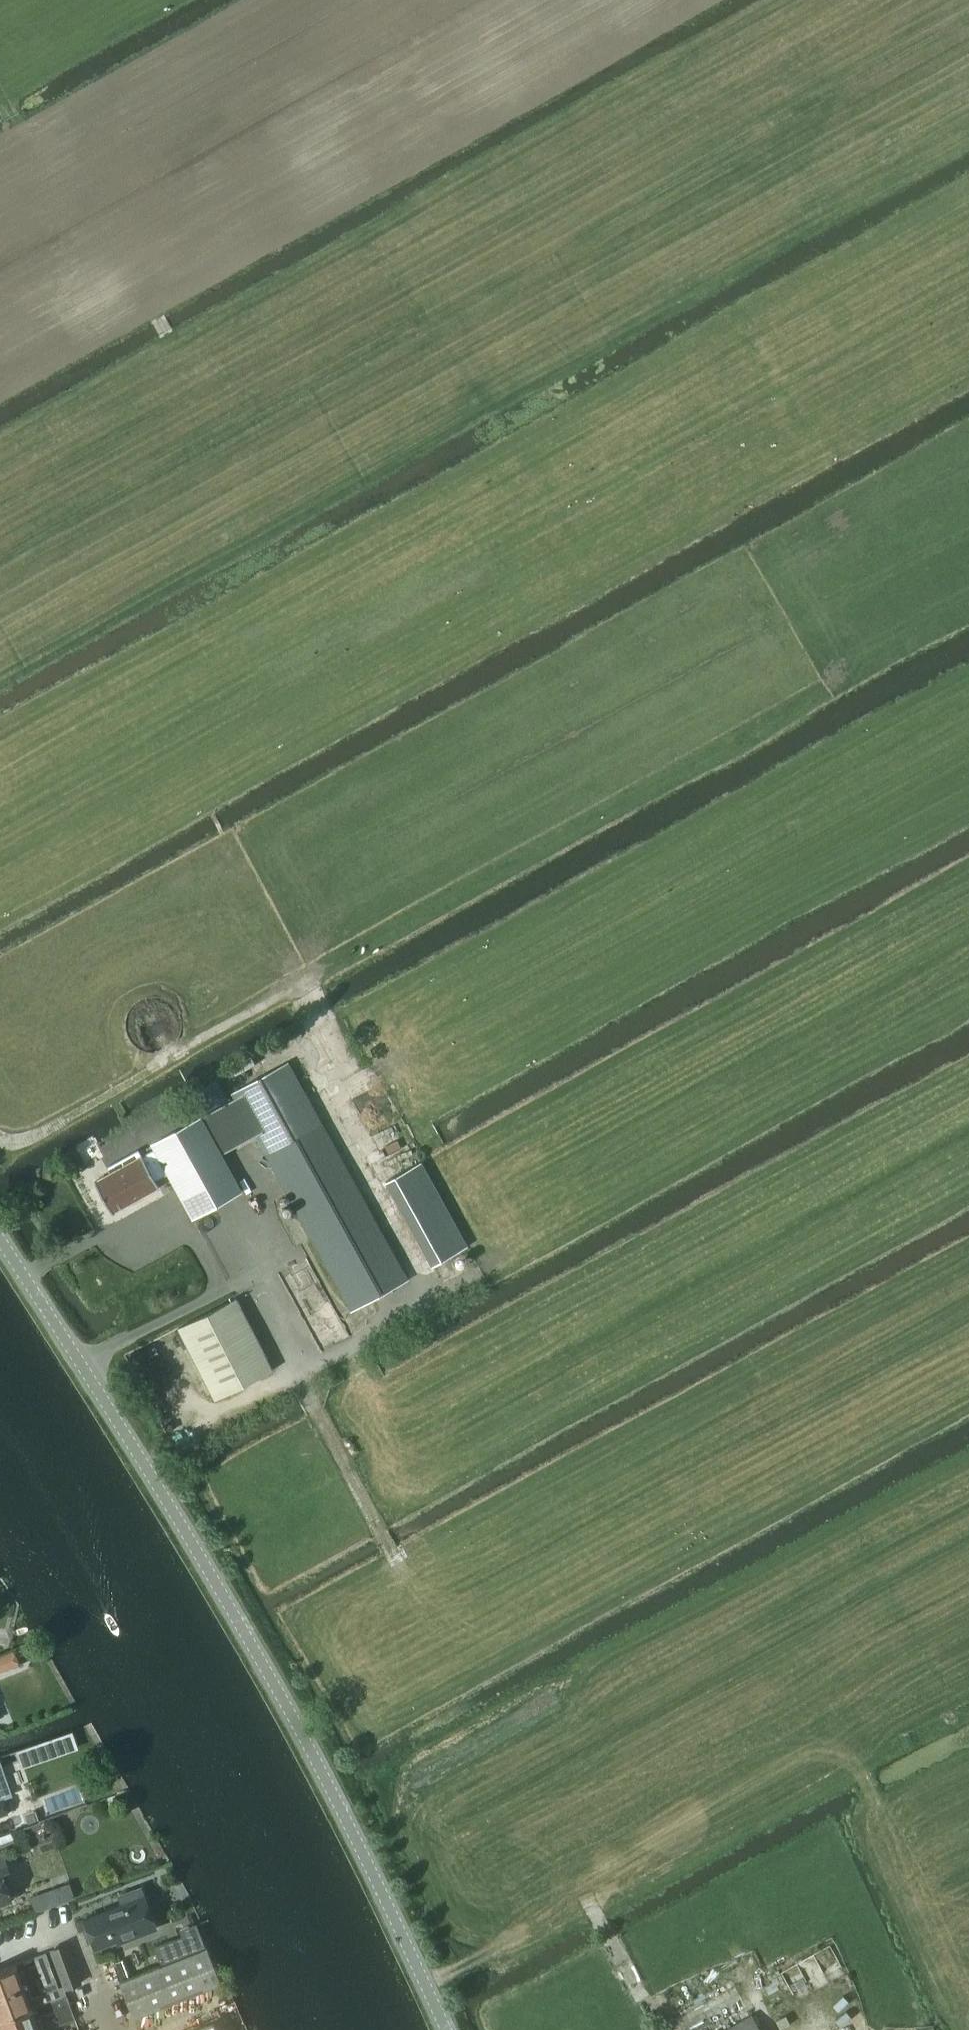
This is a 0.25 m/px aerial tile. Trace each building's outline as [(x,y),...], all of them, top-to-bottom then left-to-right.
[(201,1117),(151,1144),(154,1149),(168,1174),(192,1218),(241,1191),(220,1151),(252,1132),(351,1310),(407,1279),(287,1061),(230,1093),(235,1101),(202,1119),(201,1117)] [(109,1174),(94,1182),(111,1213),(133,1202),(131,1199),(140,1195),(141,1197),(159,1187),(155,1181),(168,1174),(154,1149),(142,1156),(138,1149),(105,1167),(109,1174)] [(9,1815),(3,1799),(0,1800),(0,1817),(9,1815)] [(9,1899),(6,1888),(13,1885),(8,1871),(9,1871),(4,1856),(0,1857),(0,1902),(9,1899)] [(75,1897),(69,1882),(52,1889),(57,1904),(75,1897)] [(117,1943),(157,1928),(139,1888),(119,1896),(122,1906),(100,1914),(100,1915),(83,1921),(93,1950),(116,1941),(117,1943)] [(181,1936),(154,1946),(161,1966),(189,1955),(181,1936)] [(64,1991),(65,1991),(82,1984),(67,1943),(49,1950),(63,1986),(64,1991)] [(161,1966),(119,1983),(133,2018),(219,1983),(205,1948),(189,1955),(161,1966)] [(67,1996),(65,1991),(64,1991),(63,1986),(58,1988),(46,1953),(33,1958),(46,1993),(33,1998),(23,1972),(19,1974),(15,1965),(0,1970),(0,2020),(67,1996)] [(858,1997),(859,1991),(858,1984),(856,1977),(853,1972),(848,1966),(843,1962),(837,1959),(830,1957),(823,1956),(816,1957),(808,1960),(803,1964),(799,1968),(795,1973),(792,1978),(790,1985),(790,1991),(790,1997),(792,2004),(795,2009),(799,2014),(804,2019),(810,2022),(815,2024),(823,2025),(829,2025),(836,2023),(843,2020),(848,2016),(853,2010),(856,2004),(858,1997)] [(129,1978),(122,1961),(115,1964),(122,1981),(129,1978)] [(39,2016),(53,2011),(59,2026),(75,2020),(67,1996),(0,2020),(0,2029),(44,2029),(39,2016)] [(752,2016),(725,2029),(759,2029),(752,2016)]
